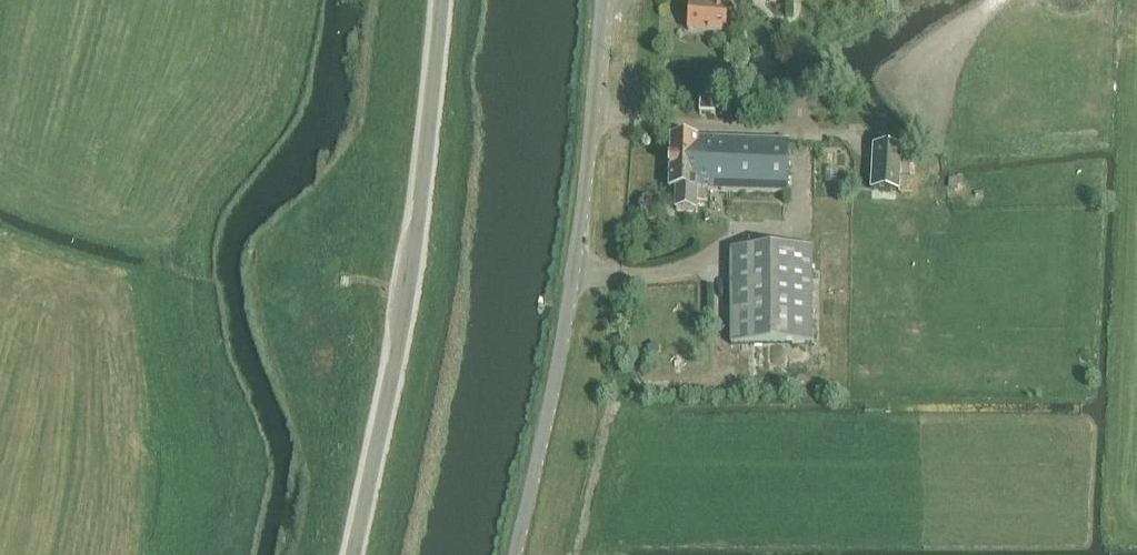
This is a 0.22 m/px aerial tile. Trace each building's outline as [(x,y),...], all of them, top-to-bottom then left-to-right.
[(726,33),(728,0),(709,0),(709,3),(691,1),(688,30),(726,33)] [(700,97),(700,105),(700,114),(715,115),(716,97),(700,97)] [(705,204),(705,190),(787,193),(789,141),(671,137),(670,188),(677,189),(676,210),(697,211),(698,204),(705,204)] [(874,144),(872,189),(898,191),(899,191),(899,189),(901,146),(877,145),(874,144)] [(852,153),(850,171),(833,170),(832,181),(859,182),(861,154),(852,153)] [(735,344),(810,343),(809,247),(734,250),(735,344)]
